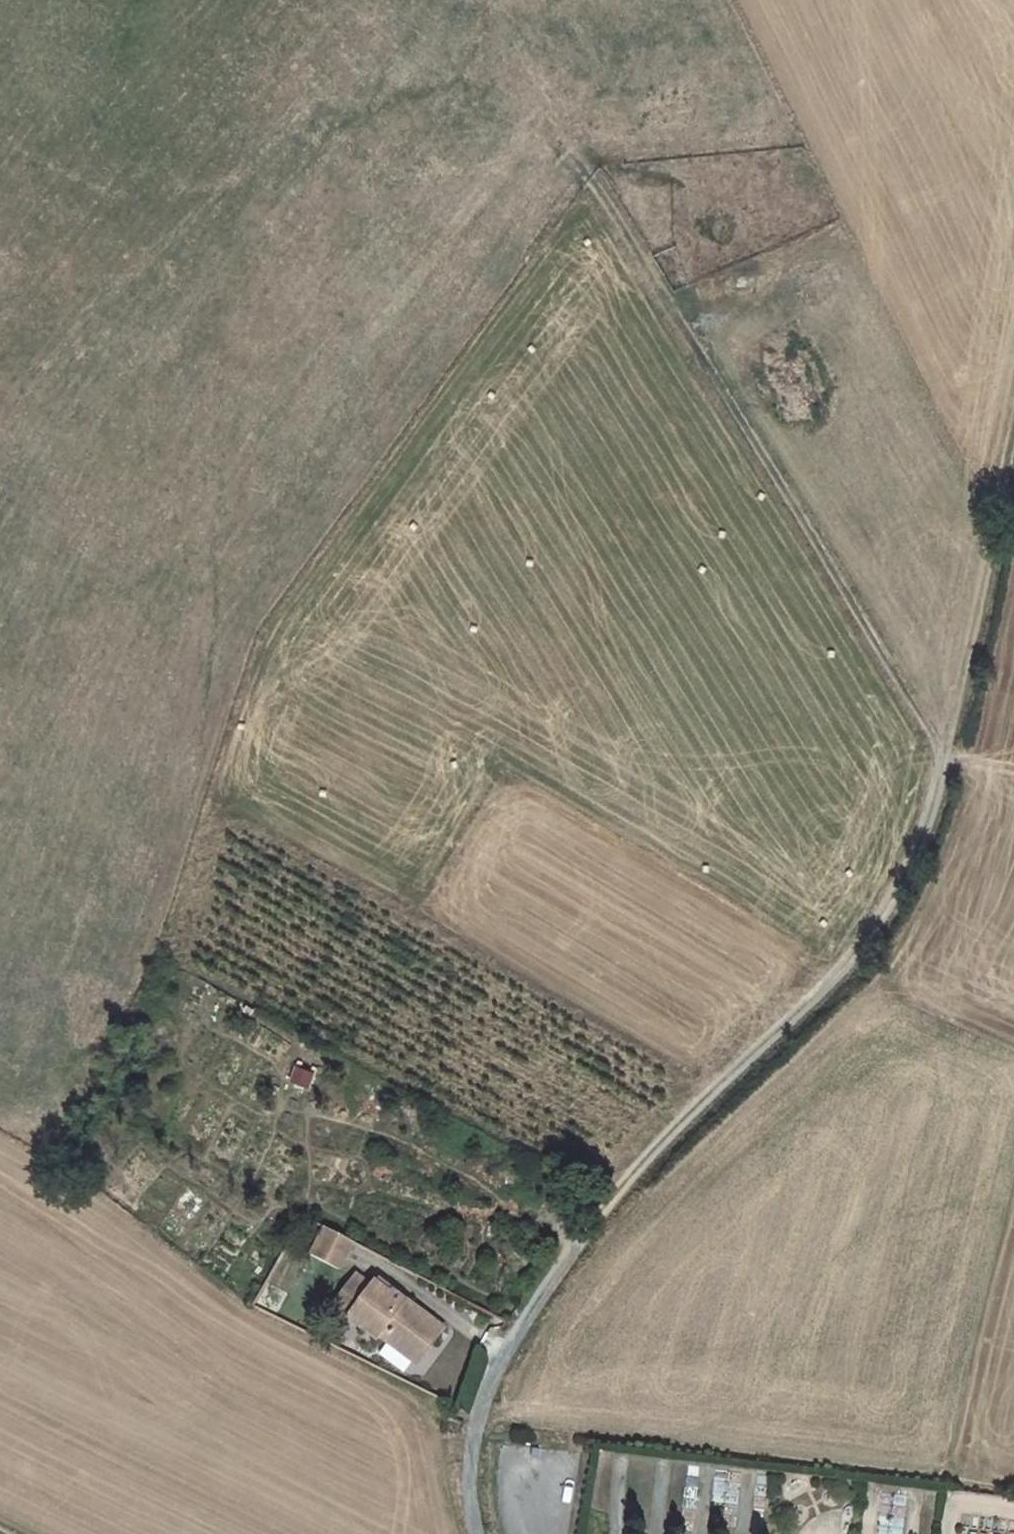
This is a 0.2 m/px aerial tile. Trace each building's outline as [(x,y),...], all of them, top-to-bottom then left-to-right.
[(601,1193),(592,1186),(582,1198),(592,1206),(601,1193)] [(354,1241),(326,1228),(312,1255),(339,1269),(354,1241)] [(405,1300),(378,1280),(372,1288),(356,1275),(337,1302),(353,1314),(349,1320),(377,1340),(379,1336),(417,1364),(443,1328),(405,1300)]
